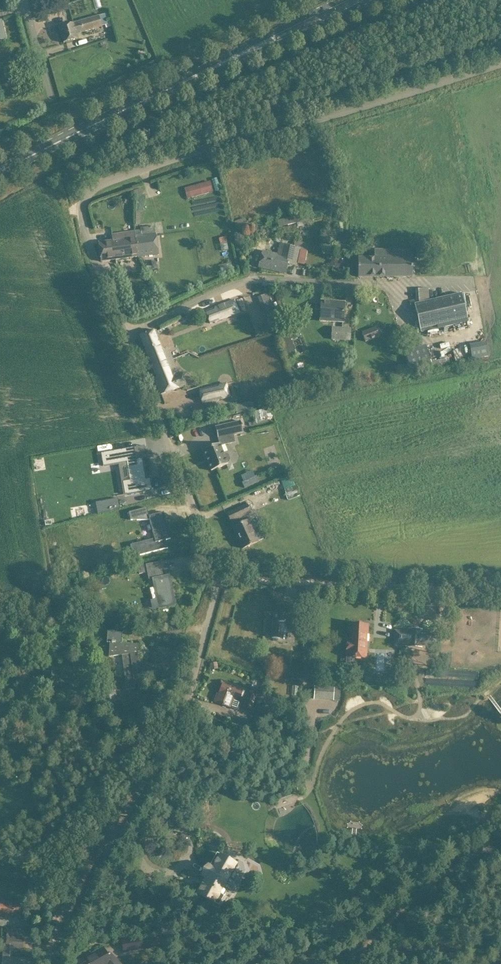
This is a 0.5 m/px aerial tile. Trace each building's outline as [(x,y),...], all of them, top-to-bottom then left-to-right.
[(99,16),(82,21),(85,32),(102,27),(102,25),(107,23),(105,15),(99,16)] [(73,23),(59,27),(64,43),(73,40),(78,39),(77,35),(73,23)] [(210,181),(189,187),(191,197),(213,192),(210,181)] [(294,216),(286,218),(288,225),(296,223),(294,216)] [(296,224),(278,227),(279,234),(297,231),(296,224)] [(141,230),(134,231),(137,257),(159,254),(156,234),(155,234),(154,226),(140,228),(141,230)] [(112,241),(98,243),(101,262),(134,257),(137,257),(134,231),(130,231),(111,234),(112,237),(112,241)] [(262,251),(261,257),(259,267),(285,273),(287,264),(296,266),(297,263),(304,265),(307,252),(300,250),(300,249),(279,244),(277,254),(262,251)] [(359,267),(359,277),(413,277),(413,250),(389,250),(375,250),(375,259),(359,259),(359,267)] [(416,300),(409,301),(411,309),(416,308),(420,330),(468,319),(462,294),(431,301),(428,302),(427,288),(415,289),(416,300)] [(234,300),(205,312),(210,323),(239,312),(234,300)] [(320,316),(320,322),(343,323),(343,317),(343,313),(344,303),(321,301),(321,311),(320,316)] [(275,310),(264,314),(268,326),(279,322),(275,310)] [(361,333),(365,343),(379,336),(375,327),(361,333)] [(351,341),(352,329),(332,328),(331,339),(351,341)] [(156,330),(138,337),(149,366),(150,368),(168,361),(167,360),(163,348),(159,339),(156,332),(156,330)] [(289,333),(281,336),(288,356),(296,353),(291,338),(294,337),(292,332),(289,333)] [(484,341),(466,345),(469,360),(488,356),(484,341)] [(425,346),(405,352),(412,371),(431,365),(425,346)] [(168,361),(150,368),(161,395),(161,394),(170,391),(186,386),(182,373),(180,374),(173,376),(168,361)] [(229,397),(226,384),(200,390),(203,403),(229,397)] [(250,401),(239,404),(241,412),(252,409),(250,401)] [(242,432),(240,422),(216,427),(218,438),(242,432)] [(219,444),(203,450),(211,471),(227,465),(227,463),(229,462),(230,459),(228,455),(226,453),(223,454),(219,444)] [(134,448),(101,453),(103,466),(126,462),(127,470),(129,480),(122,482),(124,495),(151,490),(150,479),(147,479),(145,480),(142,459),(136,460),(134,448)] [(243,481),(241,482),(244,488),(259,481),(256,476),(254,476),(243,481)] [(292,477),(282,481),(283,484),(284,489),(289,500),(299,496),(295,485),(292,477)] [(118,499),(95,503),(97,514),(119,509),(118,499)] [(231,522),(240,518),(251,513),(247,504),(236,509),(227,513),(231,522)] [(146,508),(128,512),(131,520),(147,520),(149,520),(154,539),(130,545),(133,557),(168,548),(166,540),(170,539),(164,514),(163,515),(159,516),(158,514),(149,516),(146,508)] [(248,521),(242,523),(233,527),(243,548),(258,542),(253,531),(248,521)] [(161,562),(146,565),(147,572),(148,573),(163,570),(162,563),(161,562)] [(160,609),(166,608),(176,605),(169,575),(154,578),(160,609)] [(289,624),(289,616),(290,606),(277,605),(276,614),(274,614),(272,638),(280,639),(281,623),(289,624)] [(346,641),(346,654),(354,654),(354,658),(366,658),(366,651),(363,651),(364,643),(366,643),(366,642),(366,634),(367,634),(368,625),(365,625),(359,625),(358,623),(355,623),(354,624),(352,624),(352,631),(350,631),(350,641),(346,641)] [(95,646),(94,646),(95,658),(124,655),(125,661),(118,662),(118,664),(115,664),(118,691),(121,690),(121,692),(129,691),(128,690),(131,689),(131,687),(132,687),(132,684),(139,684),(138,678),(139,678),(138,660),(135,660),(134,654),(135,654),(132,628),(120,629),(121,639),(107,641),(107,640),(94,641),(95,646)] [(395,630),(394,644),(407,644),(408,642),(421,643),(420,645),(434,646),(435,632),(421,631),(421,634),(408,633),(408,630),(395,630)] [(292,676),(292,679),(301,679),(301,677),(302,670),(292,669),(292,676)] [(432,685),(478,686),(478,671),(436,670),(436,680),(432,680),(432,685)] [(217,694),(215,702),(222,704),(222,705),(230,708),(233,700),(239,702),(239,700),(241,701),(245,702),(243,707),(251,710),(257,694),(233,686),(223,682),(219,695),(217,694)] [(314,684),(314,696),(322,697),(323,684),(314,684)] [(289,791),(274,797),(277,806),(293,800),(291,797),(289,791)] [(207,879),(199,894),(219,905),(227,890),(229,891),(235,881),(233,880),(226,876),(234,863),(217,853),(210,867),(208,866),(202,877),(207,879)] [(0,902),(0,915),(19,917),(21,905),(0,902)] [(121,939),(123,953),(156,948),(155,935),(121,939)] [(23,937),(8,936),(7,948),(3,948),(2,963),(31,963),(31,959),(10,958),(11,949),(22,949),(23,937)] [(108,956),(103,947),(78,961),(79,963),(120,963),(114,958),(115,957),(111,953),(110,954),(110,953),(110,954),(109,953),(108,954),(109,955),(108,956)]
